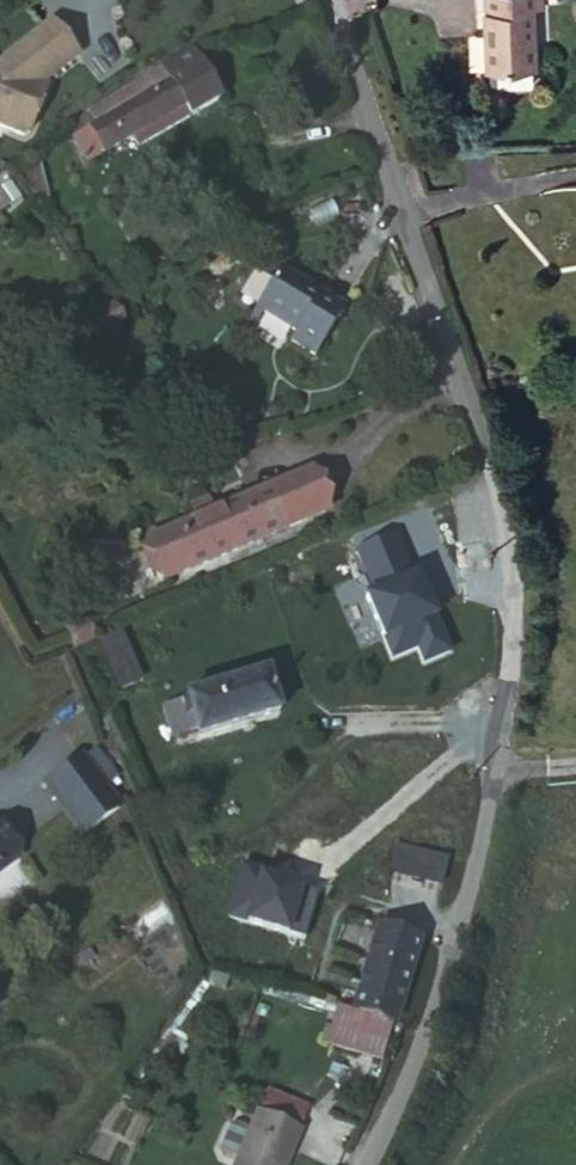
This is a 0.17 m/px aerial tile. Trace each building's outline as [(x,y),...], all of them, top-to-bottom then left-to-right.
[(465,19),(460,20),(458,62),(504,68),(511,7),(521,8),(521,0),(467,0),(465,19)] [(0,55),(0,129),(29,140),(53,79),(75,64),(79,53),(53,18),(0,55)] [(152,67),(160,60),(143,35),(68,89),(77,103),(59,117),(74,140),(157,78),(152,67)] [(314,354),(344,307),(288,272),(264,309),(296,332),(292,339),(314,354)] [(253,469),(267,507),(309,486),(291,449),(253,469)] [(152,564),(253,514),(267,507),(253,469),(195,497),(182,503),(134,525),(152,564)] [(189,485),(176,492),(182,503),(195,497),(189,485)] [(107,607),(90,615),(112,664),(129,657),(107,607)] [(282,695),(268,653),(187,680),(187,683),(164,690),(173,723),(198,716),(199,723),(282,695)] [(73,830),(109,803),(72,752),(36,777),(73,830)] [(356,1015),(388,1024),(416,938),(382,929),(356,1015)] [(377,1059),(382,1044),(350,1034),(356,1015),(338,1009),(328,1047),(377,1059)] [(382,1044),(388,1024),(356,1015),(350,1034),(382,1044)] [(272,1093),(262,1114),(299,1133),(310,1112),(272,1093)] [(261,1114),(253,1130),(238,1162),(236,1164),(286,1164),(301,1133),(299,1133),(262,1114),(261,1114)] [(224,1155),(238,1162),(253,1130),(240,1123),(232,1126),(221,1148),(224,1155)]
